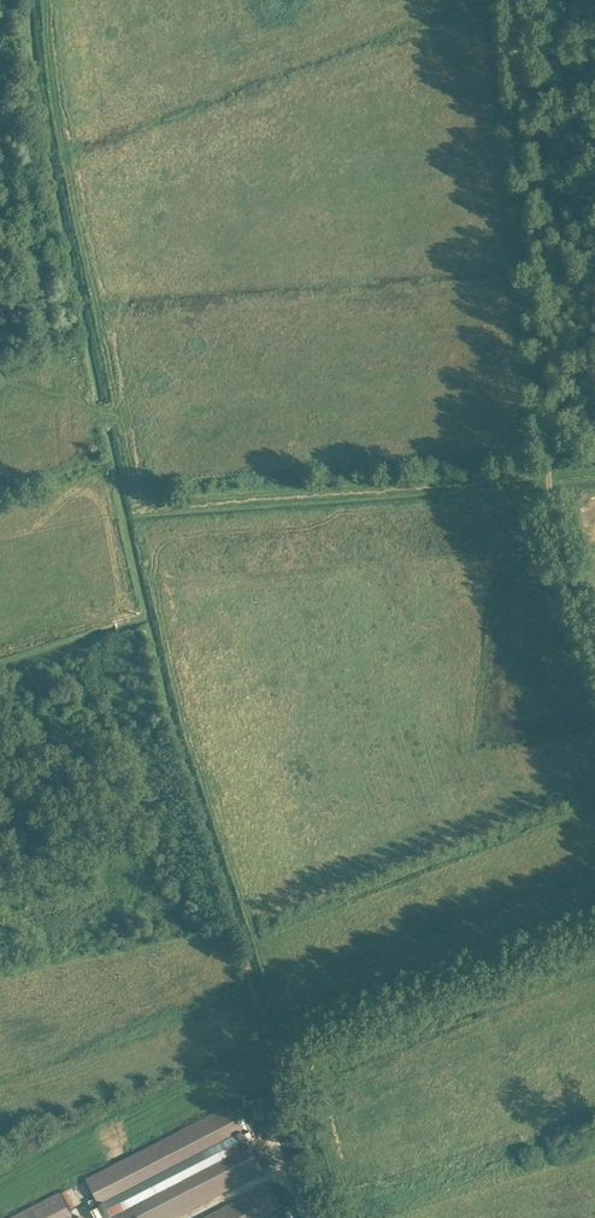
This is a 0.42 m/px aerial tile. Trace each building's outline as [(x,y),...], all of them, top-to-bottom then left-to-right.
[(87,1179),(99,1203),(91,1207),(96,1217),(104,1214),(107,1217),(174,1217),(263,1173),(259,1165),(244,1134),(261,1126),(273,1119),(261,1094),(231,1109),(230,1106),(87,1179)] [(204,1217),(286,1217),(269,1185),(204,1217)] [(60,1192),(10,1217),(73,1217),(60,1192)]
